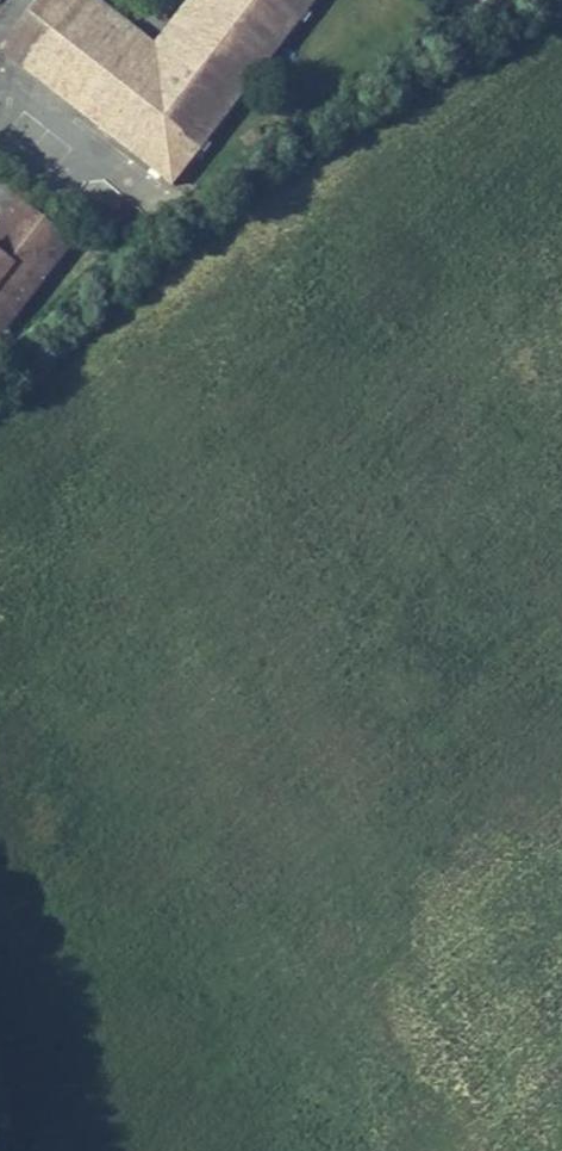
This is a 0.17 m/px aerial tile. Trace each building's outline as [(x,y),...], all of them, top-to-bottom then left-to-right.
[(142,36),(96,0),(45,0),(4,52),(82,113),(142,36)] [(163,52),(175,62),(186,48),(174,38),(203,0),(194,0),(161,42),(107,0),(96,0),(142,36),(82,113),(103,129),(163,52)] [(315,0),(203,0),(174,38),(186,48),(175,62),(163,52),(103,129),(173,184),(315,0)] [(66,247),(14,206),(0,224),(0,321),(5,325),(66,247)]
